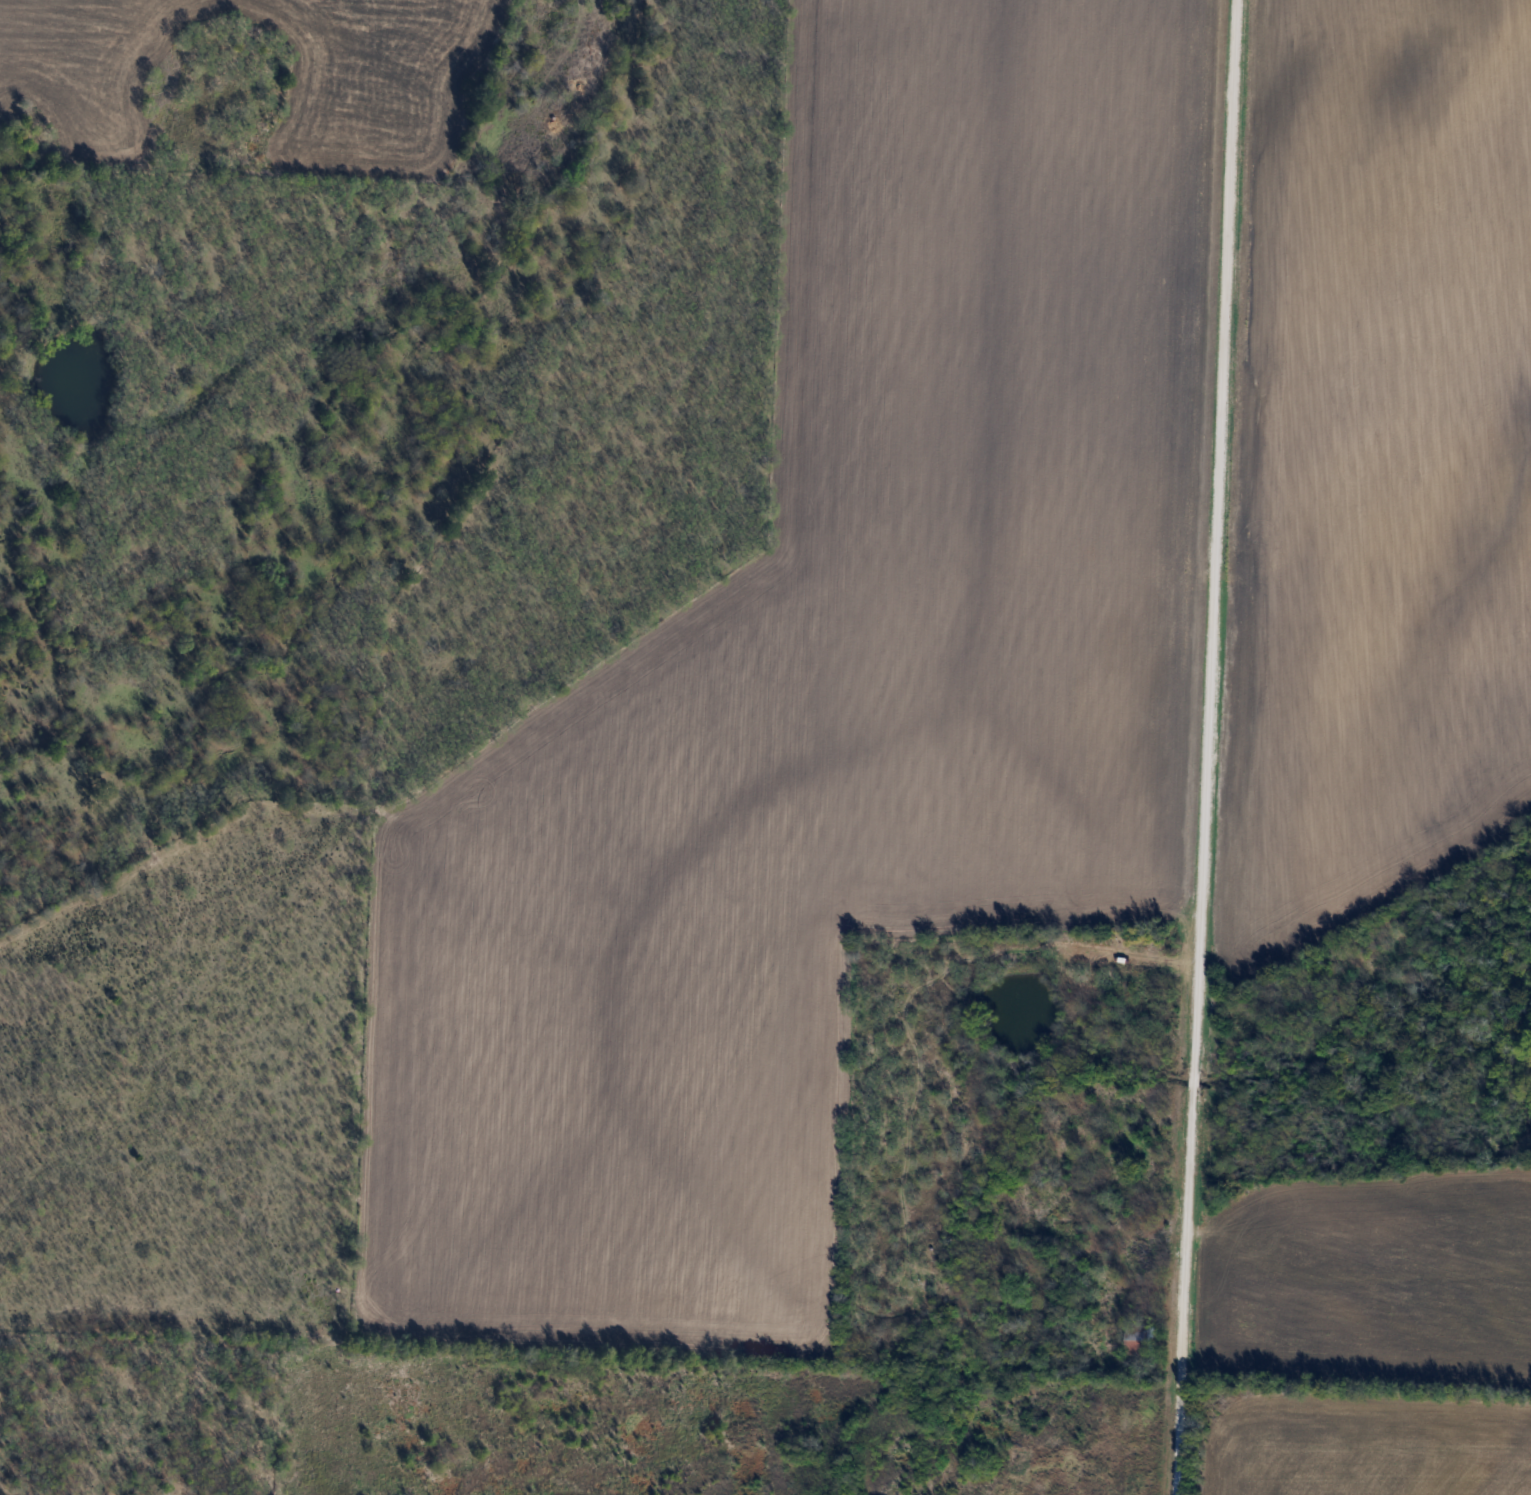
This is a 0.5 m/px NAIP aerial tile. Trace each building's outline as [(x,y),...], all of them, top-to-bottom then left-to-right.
[(1128,1324),(1128,1356),(1152,1356),(1152,1324),(1128,1324)]
